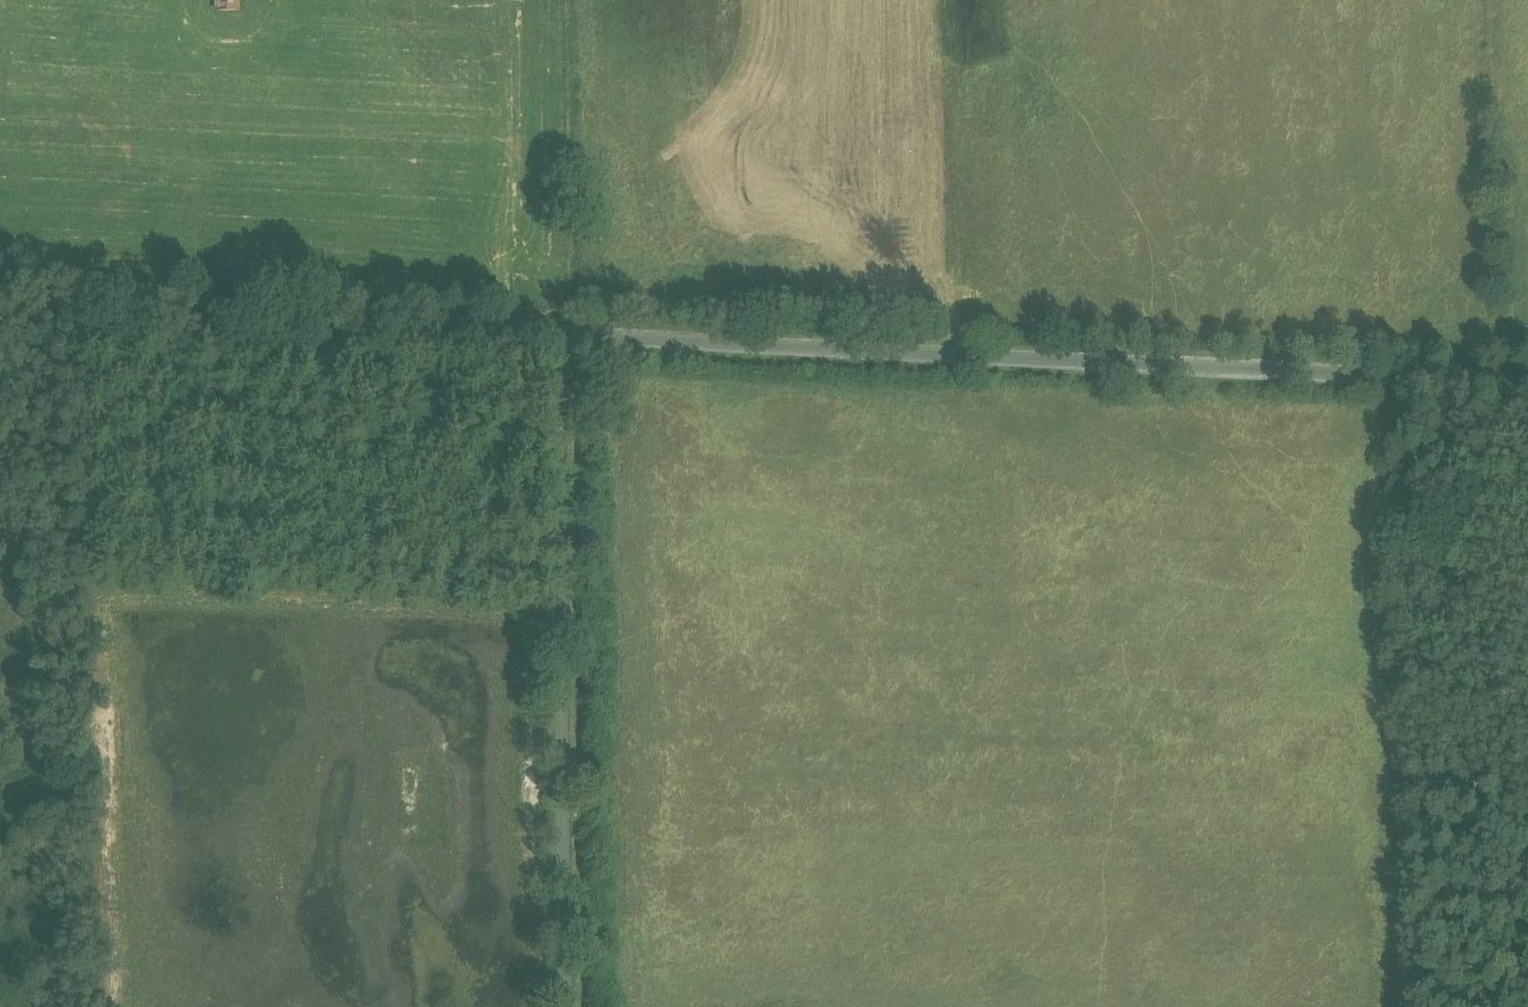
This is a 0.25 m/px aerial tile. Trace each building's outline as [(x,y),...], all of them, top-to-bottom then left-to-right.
[(218,10),(239,10),(239,0),(217,0),(218,10)]
